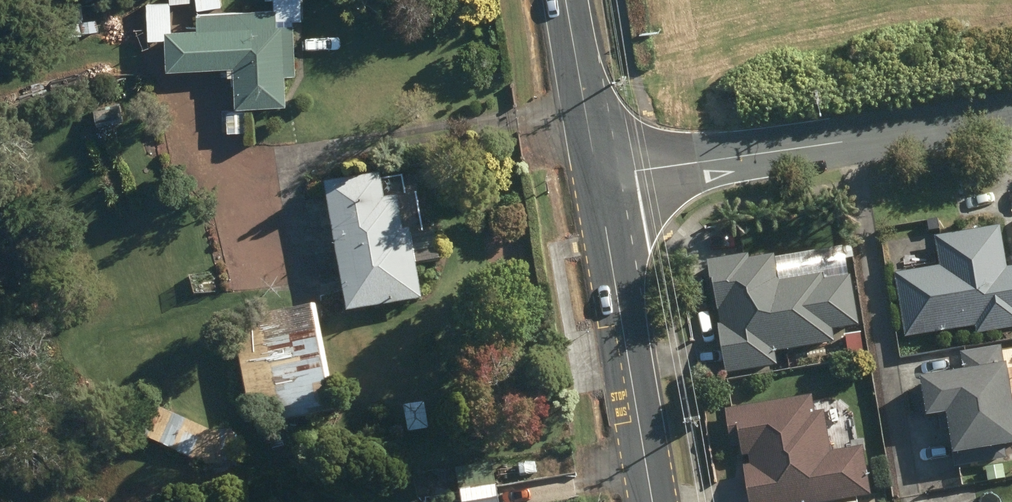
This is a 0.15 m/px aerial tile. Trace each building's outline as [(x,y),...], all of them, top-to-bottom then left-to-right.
[(235,111),(284,110),(283,79),(294,79),(292,28),(276,29),(276,24),(302,23),(302,8),(271,10),(271,13),(197,16),(198,34),(172,35),(170,6),(190,5),(190,0),(169,0),(170,5),(145,6),(146,43),(164,42),(165,73),(233,70),(235,111)] [(196,13),(221,9),(220,0),(194,0),(196,13)] [(81,25),(83,36),(98,34),(97,22),(81,25)] [(323,189),(346,318),(421,304),(414,269),(439,264),(434,235),(409,240),(408,234),(403,234),(397,201),(383,204),(379,179),(323,189)] [(384,193),(391,196),(396,192),(395,185),(388,182),(383,187),(384,193)] [(939,267),(894,274),(904,338),(975,327),(977,335),(1011,329),(1011,266),(1007,267),(1001,225),(942,235),(934,236),(939,267)] [(773,363),(772,350),(831,341),(829,327),(855,323),(848,279),(822,283),(821,276),(777,283),(773,258),(748,262),(747,257),(710,263),(726,370),(773,363)] [(278,408),(282,426),(332,417),(311,309),(256,320),(260,344),(236,349),(248,413),(278,408)] [(1005,364),(1002,347),(962,353),(964,370),(922,377),(928,418),(947,415),(953,454),(1011,445),(1011,392),(1007,363),(1005,364)] [(750,501),(818,501),(871,494),(863,446),(830,451),(824,410),(814,412),(811,396),(734,408),(728,409),(734,446),(741,444),(750,501)] [(404,408),(408,435),(429,432),(424,405),(404,408)] [(179,464),(193,471),(196,463),(211,469),(234,468),(232,436),(211,437),(155,411),(142,437),(182,456),(179,464)] [(462,501),(498,501),(492,466),(457,472),(462,501)]
